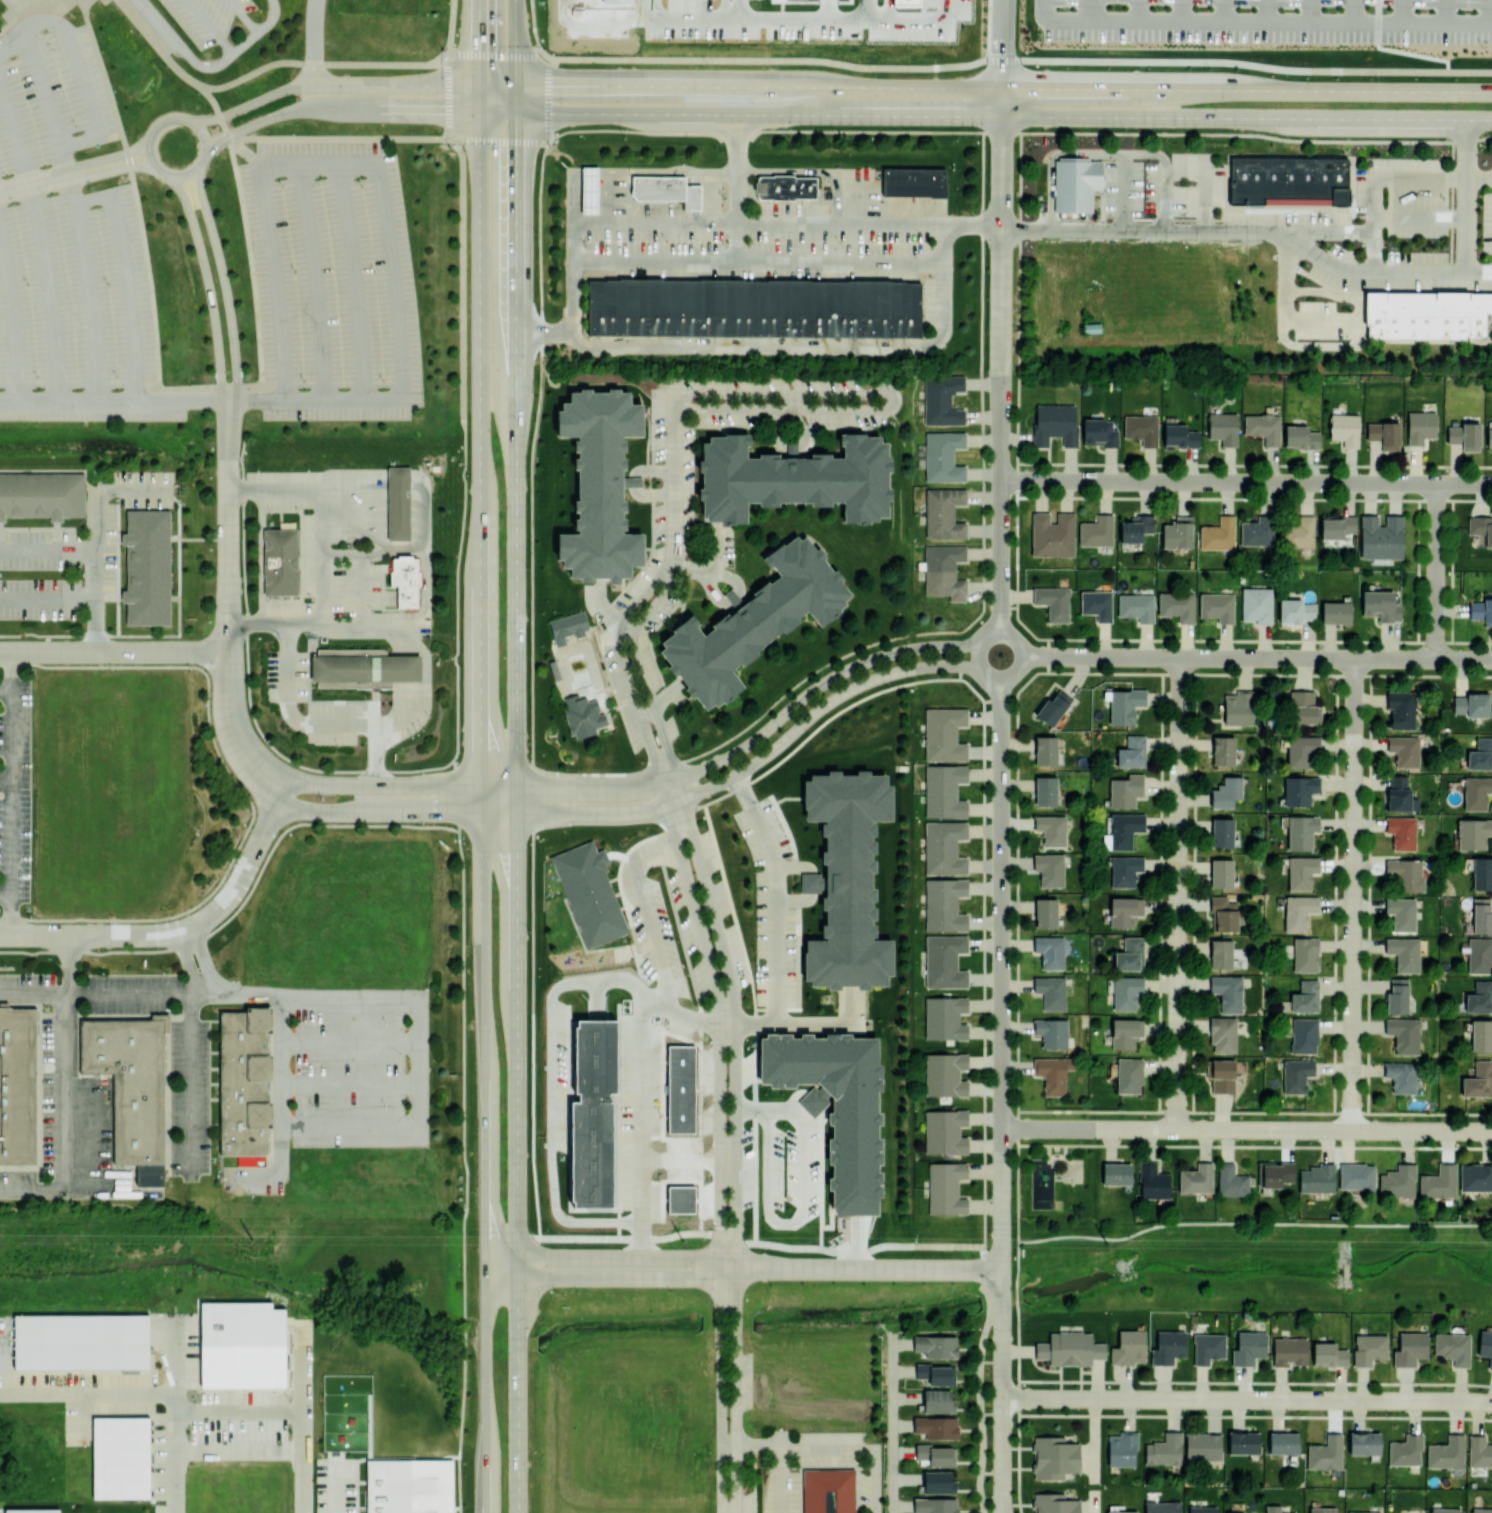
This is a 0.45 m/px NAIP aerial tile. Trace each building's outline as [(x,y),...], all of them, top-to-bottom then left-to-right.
[(1091,159),(1101,159),(1101,189),(1091,189),(1091,212),(1054,212),(1054,159),(1057,159),(1057,157),(1088,157),(1088,159),(1091,159)] [(1233,157),(1233,203),(1351,204),(1351,157),(1233,157)] [(587,168),(587,215),(602,215),(602,168),(587,168)] [(883,168),(883,194),(945,194),(945,168),(883,168)] [(759,178),(759,182),(757,182),(757,194),(760,194),(760,199),(819,199),(819,178),(797,178),(797,176),(776,176),(776,178),(759,178)] [(633,177),(633,196),(638,201),(687,201),(687,186),(687,178),(633,177)] [(704,186),(687,186),(687,201),(687,212),(703,212),(704,186)] [(589,279),(588,335),(921,336),(921,281),(589,279)] [(1365,325),(1368,325),(1368,339),(1486,339),(1486,313),(1491,313),(1491,292),(1365,291),(1365,325)] [(954,394),(950,394),(950,405),(954,405),(954,408),(964,408),(964,424),(947,424),(924,424),(924,375),(950,375),(963,375),(963,391),(954,391),(954,394)] [(622,436),(622,439),(626,439),(626,451),(622,451),(622,458),(626,457),(626,469),(622,469),(622,477),(622,487),(622,500),(625,499),(625,511),(623,511),(623,518),(626,518),(626,529),(623,529),(623,532),(643,532),(643,551),(643,559),(643,565),(630,565),(630,578),(620,578),(620,581),(608,581),(608,578),(602,578),(592,578),(592,581),(580,581),(580,578),(570,578),(570,567),(562,567),(562,559),(556,559),(556,532),(578,532),(578,529),(574,529),(574,518),(578,518),(577,511),(574,511),(574,500),(577,500),(577,469),(573,469),(573,458),(577,458),(577,451),(573,451),(573,440),(577,439),(577,437),(557,437),(556,410),(562,410),(562,402),(569,402),(569,391),(580,391),(580,388),(591,388),(591,391),(608,391),(608,387),(619,387),(619,391),(630,391),(630,403),(642,403),(642,409),(643,418),(643,436),(622,436)] [(1036,404),(1074,404),(1074,424),(1078,424),(1078,447),(1062,446),(1063,436),(1048,435),(1048,446),(1032,446),(1033,424),(1035,424),(1036,404)] [(1407,434),(1407,411),(1435,411),(1435,437),(1423,437),(1423,445),(1407,445),(1407,437),(1407,434)] [(1237,446),(1222,446),(1222,438),(1208,438),(1208,413),(1237,413),(1237,446)] [(1251,434),(1244,434),(1244,414),(1260,415),(1260,413),(1272,413),(1272,415),(1280,415),(1280,434),(1280,446),(1264,446),(1264,436),(1251,436),(1251,434)] [(1331,414),(1359,414),(1358,436),(1358,448),(1342,448),(1343,439),(1330,439),(1331,414)] [(1157,434),(1157,438),(1157,447),(1141,447),(1142,438),(1123,438),(1124,415),(1157,415),(1157,434)] [(1103,419),(1111,420),(1111,429),(1118,429),(1118,446),(1102,446),(1102,444),(1082,443),(1083,418),(1103,419)] [(1381,423),(1381,422),(1399,422),(1399,445),(1398,445),(1398,450),(1381,450),(1381,445),(1381,440),(1366,440),(1366,423),(1381,423)] [(1461,426),(1461,423),(1480,423),(1480,446),(1479,446),(1479,451),(1462,450),(1462,446),(1461,446),(1461,443),(1447,443),(1447,426),(1461,426)] [(1198,447),(1186,447),(1163,447),(1163,424),(1186,424),(1186,430),(1198,430),(1198,447)] [(1307,431),(1319,431),(1319,448),(1307,448),(1285,448),(1285,425),(1307,425),(1307,431)] [(925,432),(953,432),(965,432),(965,448),(953,448),(953,465),(965,465),(965,481),(947,481),(925,481),(925,432)] [(746,514),(746,517),(746,520),(746,523),(720,523),(720,520),(706,520),(706,517),(701,517),(701,499),(698,499),(698,488),(701,488),(701,471),(698,471),(698,460),(701,460),(701,442),(708,442),(708,436),(724,436),(724,433),(750,433),(750,436),(750,440),(750,445),(746,445),(746,457),(758,457),(758,453),(778,453),(778,457),(797,457),(811,457),(811,453),(830,453),(830,457),(842,457),(842,445),(839,445),(839,439),(839,436),(839,433),(864,433),(864,436),(880,436),(880,442),(887,442),(887,460),(891,460),(891,471),(887,471),(887,488),(891,488),(891,499),(887,499),(887,514),(887,516),(878,516),(878,520),(869,520),(869,522),(842,522),(842,520),(842,516),(842,513),(842,507),(842,502),(830,502),(830,506),(811,506),(811,502),(778,502),(778,506),(758,506),(758,502),(746,502),(746,508),(746,514)] [(387,466),(388,539),(409,539),(409,466),(387,466)] [(86,520),(0,519),(0,476),(86,476),(86,520)] [(623,487),(642,487),(642,477),(623,477),(623,487)] [(966,537),(949,537),(926,537),(925,488),(950,488),(953,488),(965,488),(966,504),(954,504),(954,522),(966,522),(966,537)] [(128,512),(171,511),(172,628),(129,629),(128,512)] [(1074,527),(1074,555),(1031,555),(1031,525),(1031,523),(1031,512),(1049,512),(1049,523),(1056,523),(1056,512),(1074,512),(1074,527)] [(1112,513),(1112,526),(1112,545),(1079,545),(1079,522),(1097,522),(1097,513),(1112,513)] [(1120,521),(1130,521),(1130,517),(1137,517),(1137,514),(1153,514),(1153,532),(1142,532),(1142,542),(1120,542),(1120,521)] [(1385,526),(1385,515),(1402,515),(1402,526),(1403,526),(1402,558),(1361,557),(1361,531),(1360,531),(1361,514),(1378,514),(1378,526),(1385,526)] [(1200,526),(1204,526),(1204,525),(1213,525),(1213,526),(1219,526),(1219,515),(1234,515),(1234,530),(1234,549),(1200,549),(1200,526)] [(1257,515),(1273,515),(1273,522),(1273,527),(1273,545),(1241,545),(1241,522),(1248,522),(1248,521),(1256,521),(1256,522),(1257,522),(1257,515)] [(1343,531),(1343,538),(1320,538),(1320,531),(1320,518),(1320,515),(1355,515),(1355,531),(1343,531)] [(1191,524),(1191,526),(1191,547),(1162,547),(1162,524),(1170,524),(1170,520),(1175,520),(1175,516),(1191,516),(1191,524)] [(1297,516),(1313,516),(1313,523),(1313,528),(1313,546),(1281,546),(1281,523),(1288,523),(1288,522),(1296,522),(1296,523),(1297,523),(1297,516)] [(1468,516),(1491,516),(1491,546),(1485,546),(1485,534),(1468,534),(1468,516)] [(263,529),(264,594),(297,594),(296,529),(263,529)] [(743,603),(755,594),(752,591),(767,579),(770,582),(779,575),(772,566),(770,568),(766,563),(764,560),(762,558),(782,543),(784,545),(797,535),(800,540),(806,536),(817,550),(820,547),(827,556),(824,559),(834,572),(837,569),(844,578),(841,581),(850,593),(851,595),(844,601),(846,604),(840,609),(841,610),(819,627),(818,625),(816,622),(814,619),(810,615),(807,611),(797,618),(800,621),(785,633),(782,630),(756,650),(759,653),(743,665),(741,662),(731,669),(735,675),(738,679),(740,681),(742,684),(744,686),(724,702),(722,700),(711,709),(708,706),(704,709),(694,695),(691,697),(684,688),(687,686),(684,682),(676,673),(674,675),(667,666),(670,664),(659,649),(664,645),(661,640),(673,631),(671,629),(692,613),(694,615),(696,618),(699,622),(696,624),(704,634),(713,626),(711,623),(726,611),(729,615),(735,610),(738,608),(740,606),(741,605),(742,604),(743,603)] [(964,543),(922,544),(923,595),(948,595),(948,602),(965,602),(965,579),(954,579),(954,560),(965,560),(964,543)] [(392,557),(392,571),(389,571),(390,585),(397,585),(397,607),(417,607),(417,585),(420,585),(419,571),(417,571),(417,558),(412,558),(412,555),(397,555),(397,557),(392,557)] [(1068,587),(1070,589),(1070,595),(1068,596),(1068,622),(1048,622),(1048,603),(1033,603),(1033,587),(1048,587),(1050,587),(1068,587)] [(1241,588),(1272,588),(1272,615),(1272,624),(1256,624),(1256,619),(1252,619),(1251,621),(1241,621),(1241,614),(1241,588)] [(1111,613),(1111,622),(1097,622),(1097,613),(1080,613),(1080,590),(1111,590),(1111,609),(1111,613)] [(1393,621),(1378,621),(1378,620),(1378,619),(1378,615),(1362,615),(1362,590),(1393,590),(1393,603),(1400,603),(1400,620),(1393,620),(1393,621)] [(1179,614),(1170,614),(1170,616),(1157,616),(1158,610),(1158,592),(1195,593),(1194,611),(1194,614),(1194,623),(1179,623),(1179,614)] [(1218,623),(1218,617),(1208,617),(1208,618),(1199,617),(1199,615),(1199,593),(1233,593),(1233,617),(1233,624),(1218,623)] [(1153,616),(1153,622),(1138,622),(1138,616),(1135,616),(1125,617),(1125,616),(1117,616),(1117,594),(1153,594),(1153,613),(1153,616)] [(1483,598),(1491,598),(1491,626),(1484,626),(1484,621),(1483,621),(1483,619),(1469,619),(1469,602),(1483,602),(1483,598)] [(1278,599),(1302,599),(1302,603),(1314,603),(1314,619),(1302,619),(1302,623),(1293,623),(1293,624),(1280,624),(1280,623),(1278,622),(1278,599)] [(1322,602),(1350,602),(1350,623),(1322,623),(1322,602)] [(567,639),(569,646),(559,649),(551,623),(586,613),(592,632),(587,633),(588,637),(578,640),(576,636),(567,639)] [(313,684),(423,683),(423,658),(408,659),(313,660),(313,684)] [(558,661),(552,663),(557,683),(564,681),(558,661)] [(1043,721),(1034,715),(1047,698),(1051,701),(1059,689),(1073,698),(1052,727),(1043,721)] [(1129,690),(1129,689),(1145,689),(1145,706),(1133,706),(1133,718),(1134,718),(1134,725),(1129,725),(1129,724),(1109,724),(1110,690),(1129,690)] [(1235,690),(1252,690),(1252,694),(1253,694),(1253,724),(1224,724),(1224,694),(1235,694),(1235,690)] [(1316,706),(1320,706),(1320,722),(1316,722),(1316,723),(1289,724),(1289,705),(1289,690),(1313,690),(1313,705),(1316,705),(1316,706)] [(1414,711),(1414,713),(1414,729),(1390,729),(1390,711),(1392,711),(1392,707),(1386,707),(1386,691),(1415,691),(1414,707),(1414,711)] [(1452,696),(1466,696),(1466,693),(1488,693),(1488,716),(1466,716),(1466,712),(1452,712),(1452,696)] [(569,708),(568,706),(567,703),(566,698),(580,694),(581,699),(588,697),(590,702),(598,699),(601,711),(600,711),(601,715),(606,713),(609,725),(597,728),(599,733),(578,739),(576,734),(572,735),(565,709),(569,708)] [(924,708),(967,708),(967,726),(957,726),(957,743),(967,743),(967,760),(925,760),(925,750),(924,750),(924,726),(924,721),(924,708)] [(1145,735),(1145,766),(1126,766),(1117,766),(1117,748),(1126,748),(1126,735),(1145,735)] [(1056,736),(1056,765),(1035,765),(1035,736),(1056,736)] [(1213,736),(1234,736),(1234,765),(1213,765),(1213,736)] [(1287,767),(1287,751),(1287,736),(1319,736),(1319,751),(1311,751),(1311,767),(1287,767)] [(1418,747),(1418,767),(1395,767),(1395,750),(1387,750),(1387,736),(1418,736),(1418,747)] [(1476,737),(1491,737),(1491,768),(1466,768),(1466,750),(1476,750),(1476,737)] [(925,804),(924,804),(924,782),(924,777),(924,765),(967,765),(966,783),(956,783),(956,800),(966,800),(966,817),(924,817),(925,804)] [(804,808),(803,808),(803,780),(810,780),(810,774),(827,774),(827,770),(840,770),(840,774),(856,774),(856,770),(869,770),(869,774),(887,774),(887,784),(891,784),(891,820),(887,820),(884,820),(871,820),(871,822),(875,822),(875,835),(871,835),(871,840),(875,840),(875,853),(871,853),(871,859),(875,859),(875,872),(871,872),(871,887),(875,887),(875,900),(871,900),(871,906),(875,906),(875,919),(871,919),(871,924),(875,924),(875,937),(871,937),(871,939),(884,939),(892,939),(892,974),(887,974),(887,985),(884,985),(870,985),(870,989),(856,989),(856,985),(848,985),(840,985),(840,989),(827,989),(827,985),(810,985),(810,979),(803,979),(803,951),(805,951),(805,939),(810,939),(825,939),(825,937),(821,937),(821,924),(825,924),(825,909),(821,909),(821,896),(825,896),(825,892),(825,889),(825,876),(825,863),(821,863),(821,850),(825,850),(825,835),(821,835),(821,822),(825,822),(825,820),(810,820),(804,820),(804,808)] [(1143,773),(1143,795),(1135,795),(1135,807),(1109,807),(1109,779),(1127,779),(1127,773),(1143,773)] [(1406,788),(1410,788),(1410,811),(1386,811),(1386,788),(1390,788),(1390,775),(1406,775),(1406,788)] [(1056,776),(1056,805),(1035,805),(1035,776),(1056,776)] [(1222,789),(1222,776),(1241,776),(1241,798),(1232,798),(1232,808),(1211,808),(1211,789),(1222,789)] [(1319,777),(1319,792),(1310,792),(1310,805),(1285,805),(1285,792),(1285,776),(1319,777)] [(1485,777),(1491,777),(1491,792),(1485,792),(1485,794),(1487,794),(1487,803),(1485,803),(1485,810),(1464,810),(1463,777),(1483,777),(1485,777)] [(1144,814),(1144,831),(1132,831),(1132,850),(1110,849),(1110,832),(1110,814),(1144,814)] [(1043,843),(1042,843),(1042,833),(1043,833),(1043,830),(1033,830),(1033,815),(1065,816),(1065,826),(1066,846),(1043,846),(1043,843)] [(1288,829),(1288,815),(1318,815),(1318,832),(1312,831),(1312,850),(1287,849),(1287,829),(1288,829)] [(1212,817),(1233,818),(1233,846),(1211,846),(1212,817)] [(1392,832),(1385,832),(1385,817),(1415,817),(1415,829),(1415,850),(1392,850),(1392,832)] [(1482,819),(1491,819),(1491,835),(1485,835),(1485,849),(1466,848),(1464,850),(1459,850),(1457,848),(1457,835),(1457,829),(1457,826),(1456,826),(1456,820),(1457,820),(1457,819),(1482,819)] [(956,839),(956,857),(967,857),(967,873),(924,873),(924,857),(924,834),(924,821),(967,821),(967,839),(956,839)] [(591,839),(596,851),(603,848),(610,862),(605,864),(607,869),(604,871),(629,932),(625,933),(587,949),(549,857),(591,839)] [(1040,869),(1033,869),(1033,854),(1063,853),(1064,869),(1063,869),(1063,886),(1040,886),(1040,869)] [(1134,887),(1111,887),(1111,871),(1111,856),(1143,856),(1143,871),(1134,871),(1134,887)] [(1289,871),(1289,856),(1318,857),(1318,872),(1310,872),(1311,889),(1288,889),(1288,871),(1289,871)] [(1472,857),(1491,857),(1491,889),(1472,889),(1472,857)] [(1211,858),(1232,859),(1232,887),(1210,887),(1211,858)] [(1421,891),(1396,891),(1396,875),(1385,875),(1385,859),(1421,859),(1421,872),(1421,876),(1423,876),(1423,891),(1421,891)] [(825,876),(825,889),(821,889),(821,893),(812,893),(801,893),(801,873),(811,873),(821,873),(821,876),(825,876)] [(925,879),(967,879),(967,896),(957,896),(957,913),(967,913),(967,930),(925,930),(925,917),(925,896),(925,890),(925,879)] [(1227,902),(1236,902),(1236,909),(1237,909),(1237,930),(1212,930),(1212,911),(1210,911),(1210,895),(1227,895),(1227,902)] [(1305,914),(1307,914),(1307,924),(1305,924),(1305,931),(1284,931),(1284,909),(1285,909),(1285,896),(1318,896),(1318,912),(1305,912),(1305,914)] [(1137,914),(1137,927),(1110,927),(1110,911),(1110,897),(1136,897),(1144,897),(1144,914),(1137,914)] [(1415,910),(1415,931),(1392,931),(1392,913),(1385,913),(1385,897),(1415,897),(1415,910)] [(1489,911),(1491,911),(1491,933),(1486,933),(1486,932),(1472,932),(1473,897),(1490,897),(1489,911)] [(1057,898),(1057,926),(1035,926),(1035,898),(1057,898)] [(956,969),(967,970),(967,987),(925,986),(926,972),(925,972),(925,953),(925,947),(925,935),(967,935),(967,953),(956,953),(956,969)] [(1063,969),(1041,969),(1041,951),(1033,951),(1033,936),(1063,936),(1063,948),(1063,969)] [(1114,951),(1123,951),(1123,936),(1143,936),(1142,971),(1138,970),(1138,971),(1114,970),(1114,951)] [(1317,937),(1317,971),(1293,971),(1293,937),(1317,937)] [(1385,937),(1419,938),(1419,950),(1419,972),(1396,972),(1396,954),(1385,954),(1385,937)] [(1490,938),(1491,938),(1491,964),(1490,964),(1490,973),(1468,973),(1468,938),(1488,938),(1490,938)] [(1210,939),(1231,939),(1232,968),(1211,969),(1210,939)] [(1221,993),(1209,993),(1209,976),(1242,976),(1242,988),(1242,993),(1242,1013),(1221,1013),(1221,993)] [(1065,1010),(1042,1010),(1042,992),(1033,992),(1033,977),(1064,977),(1064,990),(1065,990),(1065,1010)] [(1135,993),(1135,994),(1136,994),(1136,1004),(1135,1004),(1135,1010),(1113,1010),(1113,992),(1113,977),(1143,977),(1143,993),(1135,993)] [(1391,992),(1391,978),(1407,978),(1407,1013),(1394,1013),(1387,1013),(1387,992),(1391,992)] [(1302,1011),(1299,1011),(1290,1011),(1290,993),(1299,993),(1299,979),(1317,979),(1318,1011),(1313,1011),(1302,1011)] [(1473,980),(1491,980),(1491,1012),(1477,1012),(1473,1012),(1465,1012),(1465,993),(1473,993),(1473,980)] [(959,1012),(959,1024),(967,1024),(967,1039),(925,1039),(925,1027),(925,1012),(925,1008),(925,997),(967,997),(967,1012),(959,1012)] [(273,1007),(273,1033),(269,1033),(269,1054),(274,1054),(274,1082),(270,1082),(270,1103),(274,1103),(274,1128),(269,1128),(269,1156),(222,1156),(222,1013),(249,1013),(249,1007),(273,1007)] [(0,1008),(0,1166),(38,1165),(36,1008),(0,1008)] [(82,1021),(82,1072),(114,1072),(114,1165),(139,1165),(139,1188),(166,1188),(165,1033),(170,1033),(170,1014),(151,1014),(151,1021),(82,1021)] [(1213,1052),(1213,1043),(1209,1043),(1209,1017),(1236,1017),(1236,1040),(1236,1043),(1235,1052),(1213,1052)] [(1317,1018),(1317,1044),(1315,1044),(1315,1053),(1290,1053),(1290,1042),(1292,1042),(1292,1018),(1317,1018)] [(1420,1020),(1420,1026),(1418,1029),(1418,1031),(1418,1054),(1395,1054),(1394,1033),(1384,1033),(1384,1018),(1418,1018),(1418,1019),(1420,1020)] [(578,1092),(575,1092),(574,1026),(577,1026),(577,1019),(597,1019),(616,1019),(616,1026),(616,1029),(616,1092),(609,1092),(609,1101),(612,1101),(612,1194),(612,1200),(612,1207),(574,1207),(574,1200),(570,1200),(570,1101),(578,1101),(578,1092)] [(1041,1034),(1034,1034),(1034,1019),(1067,1019),(1067,1031),(1067,1048),(1041,1047),(1041,1034)] [(1137,1019),(1143,1019),(1143,1036),(1139,1036),(1138,1049),(1111,1048),(1111,1038),(1111,1019),(1137,1019)] [(1471,1019),(1491,1019),(1491,1051),(1471,1051),(1471,1019)] [(877,1090),(877,1111),(881,1112),(881,1124),(877,1124),(877,1138),(881,1138),(881,1150),(877,1150),(877,1151),(881,1151),(881,1164),(877,1163),(877,1171),(881,1171),(881,1183),(877,1183),(877,1184),(881,1184),(881,1197),(877,1197),(877,1214),(859,1214),(834,1214),(834,1207),(831,1207),(831,1189),(827,1189),(827,1177),(831,1177),(831,1163),(827,1163),(827,1151),(831,1151),(831,1150),(827,1150),(827,1138),(831,1138),(831,1124),(827,1124),(827,1112),(831,1112),(831,1101),(831,1095),(829,1094),(821,1086),(818,1083),(795,1083),(795,1087),(783,1087),(783,1083),(781,1083),(781,1087),(769,1087),(769,1083),(759,1083),(759,1037),(765,1037),(765,1033),(777,1033),(777,1037),(778,1037),(778,1033),(791,1033),(791,1037),(800,1037),(800,1033),(812,1033),(812,1037),(825,1037),(825,1033),(837,1033),(837,1037),(838,1037),(838,1033),(851,1033),(851,1037),(878,1037),(878,1065),(882,1065),(882,1077),(878,1077),(878,1078),(882,1078),(882,1090),(877,1090)] [(667,1045),(695,1045),(695,1133),(667,1133),(667,1045)] [(925,1053),(967,1053),(967,1069),(959,1069),(959,1080),(967,1080),(967,1096),(925,1096),(925,1080),(925,1069),(925,1065),(925,1053)] [(1033,1057),(1065,1057),(1073,1057),(1073,1069),(1066,1069),(1066,1074),(1066,1079),(1065,1079),(1065,1095),(1043,1095),(1043,1074),(1033,1074),(1033,1057)] [(1139,1084),(1139,1093),(1117,1093),(1117,1080),(1117,1058),(1142,1058),(1142,1084),(1139,1084)] [(1206,1060),(1211,1060),(1211,1059),(1234,1059),(1234,1078),(1234,1092),(1211,1092),(1211,1078),(1211,1077),(1206,1077),(1206,1060)] [(1305,1075),(1305,1083),(1307,1083),(1307,1093),(1301,1093),(1283,1093),(1283,1075),(1283,1059),(1314,1059),(1314,1075),(1305,1075)] [(1491,1066),(1491,1082),(1491,1096),(1461,1096),(1461,1077),(1474,1077),(1474,1060),(1491,1059),(1491,1066)] [(1415,1074),(1415,1077),(1415,1093),(1392,1093),(1392,1077),(1384,1077),(1384,1062),(1415,1062),(1415,1074)] [(821,1086),(829,1094),(827,1097),(831,1101),(822,1110),(815,1117),(798,1101),(805,1094),(814,1084),(818,1088),(821,1086)] [(924,1110),(967,1110),(967,1126),(959,1126),(959,1136),(967,1136),(967,1153),(925,1153),(925,1139),(924,1139),(924,1126),(924,1122),(924,1110)] [(1156,1173),(1169,1173),(1169,1198),(1140,1198),(1141,1180),(1138,1180),(1139,1161),(1156,1161),(1156,1173)] [(928,1162),(967,1162),(967,1178),(958,1178),(958,1197),(967,1197),(967,1213),(928,1213),(928,1199),(928,1178),(928,1174),(928,1162)] [(1197,1170),(1197,1162),(1212,1162),(1212,1174),(1212,1192),(1179,1192),(1179,1170),(1197,1170)] [(1248,1174),(1248,1195),(1218,1195),(1218,1178),(1218,1162),(1233,1162),(1233,1174),(1248,1174)] [(1293,1162),(1293,1181),(1280,1181),(1280,1187),(1262,1187),(1262,1186),(1258,1186),(1258,1162),(1274,1162),(1274,1164),(1279,1164),(1279,1162),(1293,1162)] [(1419,1174),(1437,1174),(1437,1162),(1456,1162),(1456,1174),(1456,1180),(1456,1197),(1419,1197),(1419,1174)] [(1101,1163),(1129,1164),(1129,1185),(1101,1184),(1101,1163)] [(1299,1170),(1309,1170),(1309,1166),(1318,1166),(1318,1163),(1334,1163),(1334,1166),(1334,1169),(1334,1170),(1334,1177),(1334,1192),(1299,1192),(1299,1170)] [(1374,1164),(1373,1190),(1363,1190),(1363,1188),(1339,1188),(1339,1163),(1365,1163),(1365,1164),(1374,1164)] [(1379,1173),(1386,1174),(1386,1170),(1397,1170),(1397,1163),(1415,1163),(1415,1180),(1413,1180),(1413,1192),(1413,1195),(1413,1197),(1403,1197),(1403,1195),(1379,1195),(1379,1173)] [(1459,1164),(1491,1164),(1491,1191),(1459,1190),(1459,1164)] [(667,1185),(694,1185),(694,1212),(667,1212),(667,1185)] [(202,1305),(202,1386),(287,1386),(287,1311),(274,1311),(274,1304),(202,1305)] [(14,1311),(149,1310),(149,1366),(15,1366),(14,1311)] [(1118,1363),(1110,1363),(1110,1347),(1118,1347),(1118,1330),(1145,1330),(1145,1361),(1134,1361),(1134,1365),(1118,1365),(1118,1363)] [(1156,1348),(1156,1330),(1185,1330),(1185,1356),(1173,1356),(1173,1365),(1150,1365),(1150,1348),(1156,1348)] [(1480,1330),(1491,1331),(1491,1368),(1488,1368),(1489,1356),(1477,1355),(1480,1330)] [(1049,1358),(1035,1358),(1035,1342),(1049,1342),(1049,1332),(1058,1332),(1058,1331),(1082,1331),(1082,1332),(1091,1332),(1091,1342),(1105,1342),(1105,1359),(1091,1359),(1091,1365),(1049,1365),(1049,1358)] [(1237,1349),(1237,1331),(1266,1331),(1266,1357),(1253,1357),(1253,1365),(1231,1365),(1231,1349),(1237,1349)] [(1399,1349),(1399,1332),(1427,1332),(1427,1358),(1415,1358),(1415,1366),(1393,1366),(1393,1349),(1399,1349)] [(1440,1358),(1440,1354),(1433,1354),(1434,1333),(1469,1334),(1469,1352),(1469,1355),(1468,1367),(1453,1367),(1453,1358),(1440,1358)] [(1224,1342),(1224,1358),(1208,1357),(1208,1365),(1194,1365),(1194,1357),(1194,1355),(1194,1342),(1192,1342),(1192,1334),(1224,1334),(1224,1336),(1224,1342)] [(1356,1334),(1358,1334),(1387,1334),(1387,1358),(1380,1358),(1380,1359),(1378,1359),(1378,1358),(1374,1358),(1374,1359),(1371,1359),(1371,1358),(1370,1358),(1370,1365),(1353,1366),(1353,1349),(1356,1349),(1356,1343),(1354,1343),(1354,1335),(1356,1334)] [(925,1351),(913,1351),(913,1335),(955,1335),(955,1344),(957,1344),(957,1358),(925,1358),(925,1351)] [(1288,1366),(1272,1366),(1272,1361),(1272,1359),(1272,1337),(1281,1338),(1281,1336),(1287,1336),(1287,1338),(1306,1338),(1306,1358),(1306,1361),(1306,1364),(1290,1364),(1290,1361),(1288,1361),(1288,1366)] [(1313,1343),(1335,1343),(1335,1348),(1347,1348),(1347,1366),(1335,1365),(1332,1365),(1312,1365),(1313,1343)] [(929,1378),(915,1378),(915,1362),(930,1362),(930,1366),(951,1366),(951,1379),(952,1379),(952,1385),(951,1385),(950,1385),(929,1385),(929,1378)] [(926,1390),(950,1390),(950,1400),(954,1400),(954,1412),(950,1412),(949,1412),(924,1412),(924,1404),(922,1404),(922,1390),(924,1390),(926,1390)] [(151,1497),(95,1497),(94,1415),(150,1415),(151,1497)] [(958,1439),(925,1439),(925,1432),(913,1432),(913,1417),(956,1417),(956,1425),(958,1425),(958,1439)] [(1134,1449),(1134,1466),(1108,1466),(1108,1435),(1119,1435),(1119,1431),(1137,1431),(1137,1449),(1134,1449)] [(1145,1443),(1152,1444),(1152,1441),(1164,1441),(1164,1431),(1181,1431),(1181,1445),(1181,1461),(1181,1463),(1181,1464),(1169,1464),(1169,1463),(1156,1463),(1156,1464),(1145,1464),(1145,1463),(1145,1462),(1145,1443)] [(1228,1432),(1228,1431),(1239,1431),(1239,1432),(1259,1432),(1259,1453),(1228,1453),(1228,1433),(1228,1432)] [(1185,1433),(1185,1432),(1197,1432),(1197,1433),(1220,1434),(1220,1460),(1185,1460),(1185,1434),(1185,1433)] [(1297,1432),(1297,1454),(1269,1453),(1269,1432),(1297,1432)] [(1307,1444),(1311,1444),(1320,1444),(1321,1444),(1326,1444),(1326,1432),(1341,1433),(1341,1445),(1341,1446),(1341,1468),(1307,1468),(1307,1444)] [(1379,1432),(1379,1454),(1349,1454),(1349,1432),(1379,1432)] [(1419,1450),(1419,1465),(1388,1464),(1388,1441),(1405,1441),(1405,1433),(1422,1433),(1422,1450),(1419,1450)] [(1436,1444),(1436,1443),(1447,1443),(1447,1433),(1464,1433),(1464,1444),(1463,1447),(1463,1466),(1463,1467),(1463,1468),(1451,1468),(1451,1467),(1426,1467),(1427,1444),(1436,1444)] [(1485,1443),(1491,1443),(1491,1466),(1484,1466),(1481,1466),(1468,1466),(1468,1435),(1485,1435),(1485,1443)] [(1064,1472),(1064,1479),(1033,1479),(1033,1472),(1032,1472),(1032,1463),(1033,1463),(1033,1451),(1032,1451),(1032,1443),(1033,1443),(1033,1436),(1064,1436),(1064,1443),(1080,1443),(1080,1472),(1064,1472)] [(929,1459),(915,1459),(915,1443),(931,1443),(931,1447),(951,1447),(951,1460),(952,1460),(952,1466),(951,1466),(950,1466),(929,1466),(929,1459)] [(452,1459),(368,1460),(368,1512),(453,1512),(452,1459)] [(855,1468),(802,1468),(802,1512),(855,1512),(855,1468)] [(926,1471),(951,1471),(950,1481),(955,1481),(955,1493),(950,1493),(949,1493),(924,1493),(924,1485),(922,1485),(922,1471),(924,1471),(926,1471)] [(1080,1499),(1080,1512),(1034,1512),(1034,1508),(1032,1508),(1032,1499),(1034,1499),(1034,1492),(1064,1492),(1064,1499),(1080,1499)] [(926,1512),(914,1512),(914,1497),(957,1497),(957,1506),(959,1506),(959,1512),(926,1512)] [(1180,1502),(1180,1512),(1144,1512),(1144,1503),(1144,1502),(1144,1501),(1155,1501),(1155,1502),(1169,1502),(1169,1501),(1180,1501),(1180,1502)] [(1280,1505),(1280,1512),(1266,1512),(1266,1505),(1280,1505)]
